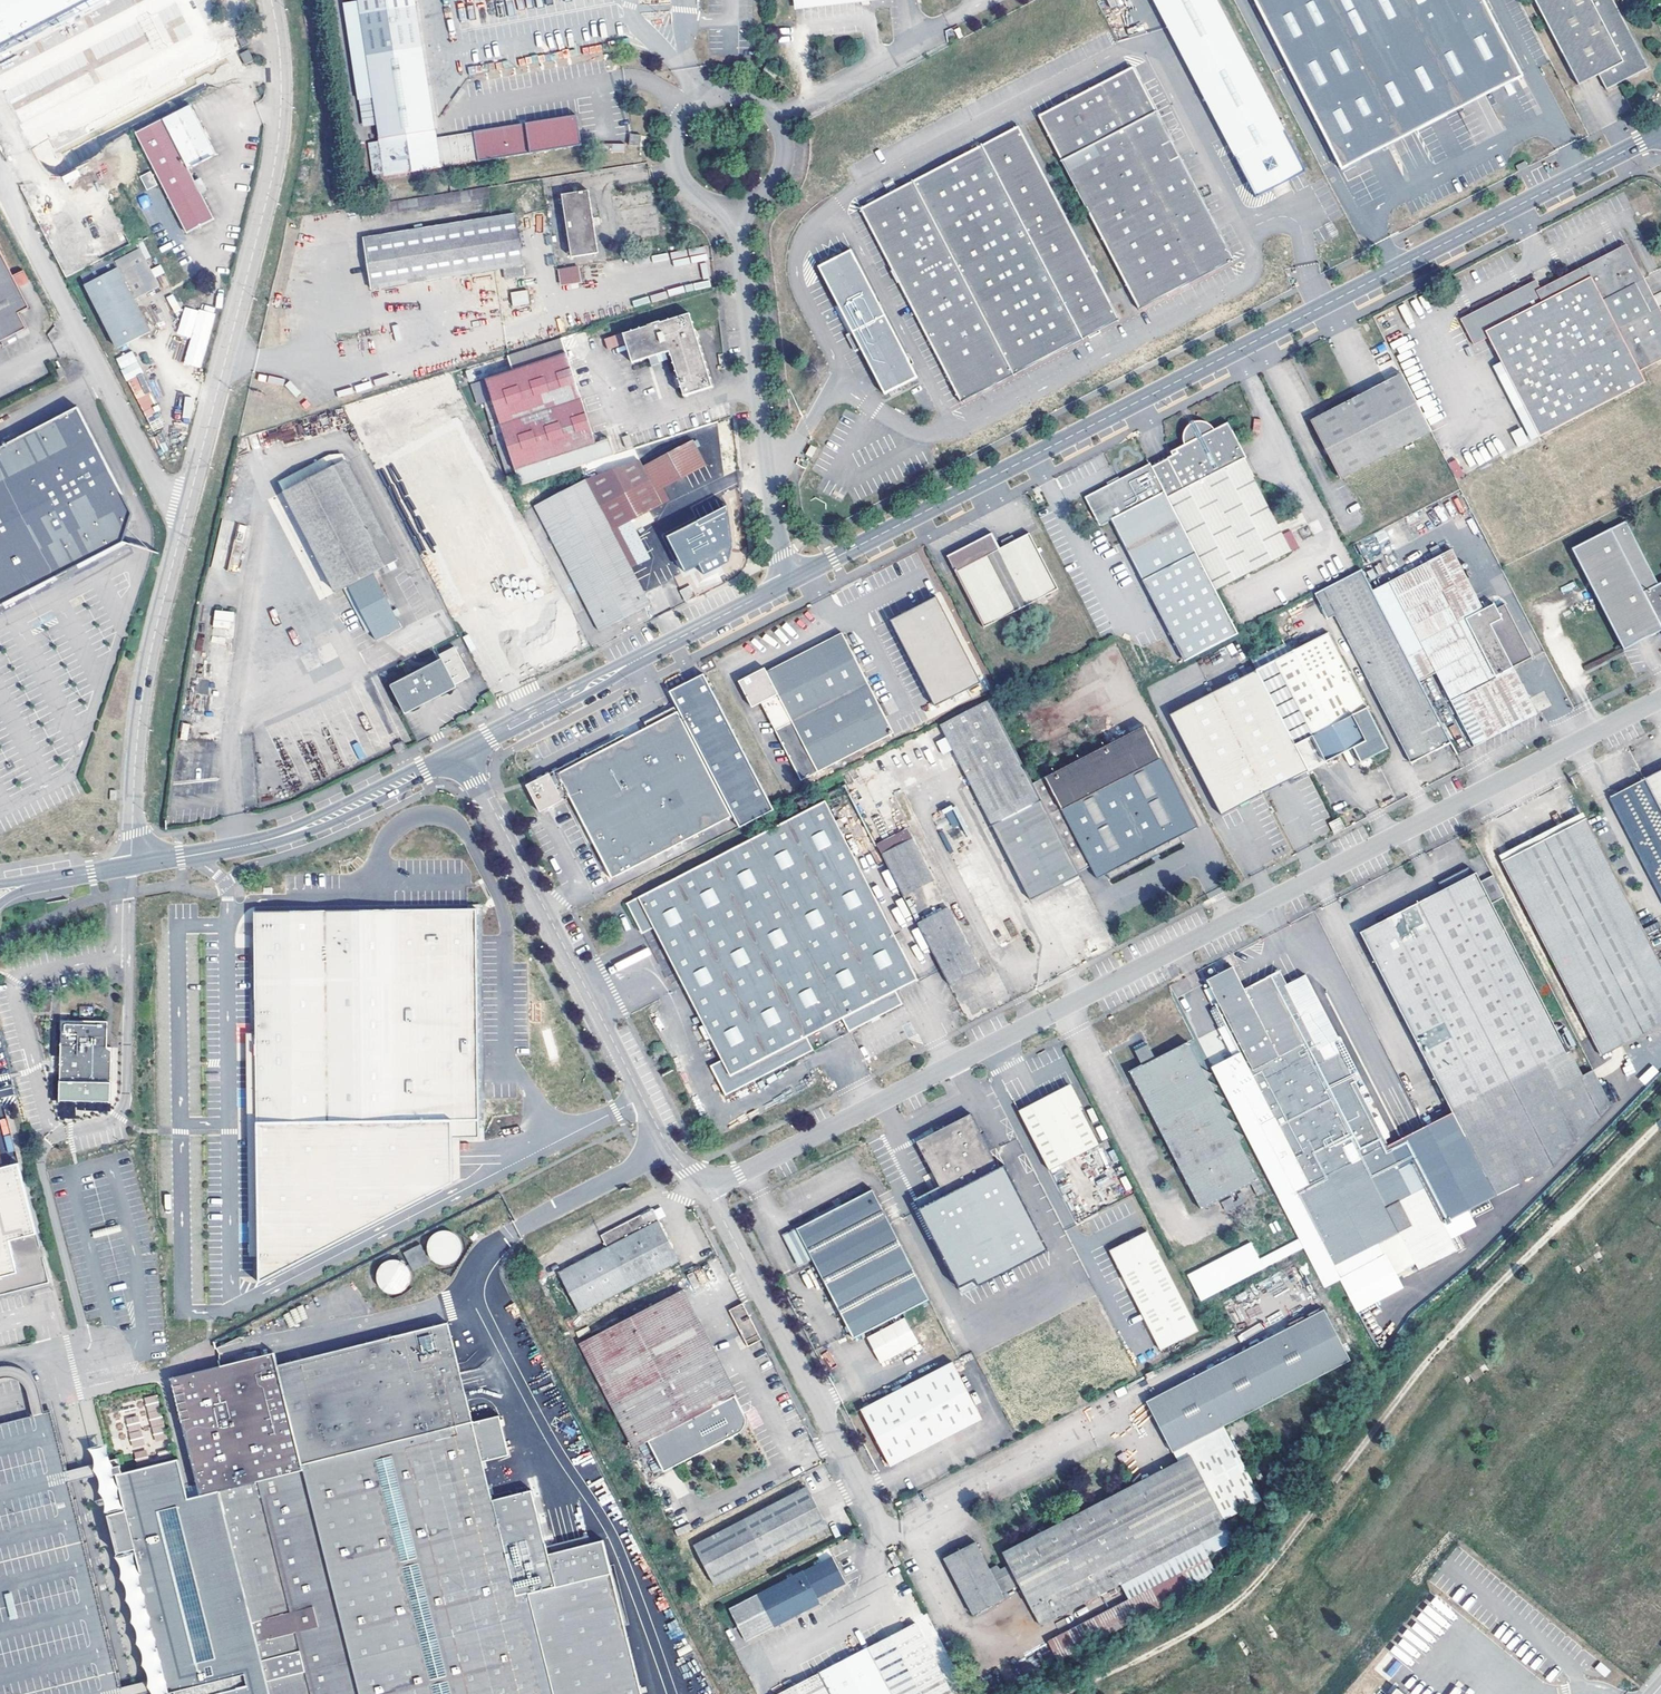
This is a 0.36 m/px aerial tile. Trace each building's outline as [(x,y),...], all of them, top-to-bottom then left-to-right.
[(89,0),(0,0),(0,47),(9,43),(8,42),(25,33),(89,0)] [(385,176),(441,167),(437,138),(434,123),(415,0),(358,0),(385,176)] [(1216,0),(1152,0),(1255,198),(1291,180),(1304,173),(1306,172),(1216,0)] [(1341,170),(1396,141),(1408,135),(1481,97),(1499,88),(1522,76),(1483,0),(1254,0),(1341,170)] [(1578,85),(1598,75),(1605,89),(1619,82),(1647,67),(1613,0),(1533,0),(1578,85)] [(244,32),(237,37),(243,47),(250,43),(244,32)] [(218,191),(241,179),(249,120),(239,45),(36,148),(90,255),(173,214),(218,191)] [(767,64),(764,71),(776,78),(780,71),(767,64)] [(1038,116),(1140,310),(1234,261),(1133,67),(1038,116)] [(576,116),(437,138),(441,167),(581,146),(576,116)] [(861,209),(961,402),(1120,320),(1019,126),(861,209)] [(635,136),(631,135),(630,145),(640,146),(641,136),(635,136)] [(1528,167),(1526,161),(1516,166),(1518,172),(1528,167)] [(488,187),(373,204),(375,216),(490,199),(488,187)] [(589,191),(562,195),(572,258),(599,254),(589,191)] [(515,215),(364,239),(372,289),(373,289),(376,306),(388,304),(386,287),(503,269),(505,279),(525,276),(515,215)] [(1656,377),(1651,366),(1657,363),(1658,366),(1660,365),(1660,312),(1626,245),(1541,289),(1537,280),(1461,319),(1471,340),(1486,333),(1489,338),(1540,437),(1656,377)] [(15,275),(0,247),(0,343),(29,328),(22,314),(32,309),(21,288),(15,275)] [(113,260),(117,267),(83,283),(113,348),(150,332),(135,298),(158,287),(140,247),(113,260)] [(917,378),(851,251),(819,267),(853,332),(862,350),(885,394),(916,378),(917,378)] [(160,264),(151,268),(154,277),(164,273),(160,264)] [(578,267),(560,271),(562,284),(580,281),(578,267)] [(26,269),(15,275),(21,288),(32,282),(26,269)] [(526,287),(510,290),(513,307),(528,304),(526,287)] [(172,293),(166,297),(174,312),(180,309),(172,293)] [(649,358),(659,355),(669,352),(684,396),(713,387),(690,314),(661,323),(661,322),(647,326),(647,327),(623,335),(633,363),(649,358)] [(857,352),(862,350),(853,332),(846,335),(856,353),(857,352)] [(1489,338),(1486,333),(1471,340),(1474,346),(1489,338)] [(508,355),(514,371),(566,353),(562,339),(508,355)] [(115,358),(125,380),(142,372),(132,350),(115,358)] [(610,439),(596,444),(566,353),(514,371),(478,383),(508,473),(516,470),(519,480),(521,486),(614,455),(610,439)] [(659,355),(649,358),(651,364),(656,363),(661,361),(659,355)] [(64,377),(60,368),(56,371),(60,379),(64,377)] [(458,385),(452,373),(409,386),(413,400),(458,385)] [(139,374),(127,381),(146,418),(158,411),(139,374)] [(1432,432),(1402,374),(1310,421),(1341,480),(1432,432)] [(477,385),(468,387),(473,402),(482,399),(477,385)] [(0,448),(0,606),(22,594),(37,587),(68,571),(97,556),(124,542),(128,528),(133,513),(79,408),(0,448)] [(1228,422),(1214,430),(1212,427),(1210,425),(1207,422),(1203,421),(1199,420),(1195,421),(1193,422),(1192,423),(1189,426),(1187,429),(1186,434),(1187,439),(1189,443),(1175,450),(1177,454),(1151,467),(1216,591),(1291,552),(1244,460),(1247,459),(1228,422)] [(1516,447),(1528,442),(1522,427),(1511,431),(1516,447)] [(630,435),(623,438),(627,448),(633,446),(630,435)] [(650,606),(630,566),(646,557),(628,523),(662,504),(655,492),(664,488),(705,466),(692,440),(642,467),(639,462),(585,481),(536,507),(589,607),(601,632),(650,606)] [(812,458),(818,448),(812,445),(806,455),(812,458)] [(371,641),(401,628),(374,570),(396,561),(345,449),(278,479),(330,593),(346,586),(371,641)] [(1111,521),(1184,661),(1238,635),(1216,591),(1151,467),(1150,464),(1120,480),(1115,482),(1085,498),(1100,525),(1100,526),(1111,521)] [(511,489),(521,486),(519,480),(509,483),(511,489)] [(664,488),(655,492),(662,504),(670,500),(664,488)] [(719,510),(666,534),(683,572),(698,565),(701,574),(740,556),(719,510)] [(1660,632),(1660,583),(1658,584),(1626,521),(1572,549),(1624,650),(1660,632)] [(228,565),(236,567),(249,527),(241,525),(228,565)] [(991,534),(947,557),(983,628),(1059,590),(1030,534),(1011,543),(999,549),(991,534)] [(1483,609),(1453,550),(1371,592),(1419,682),(1436,674),(1474,747),(1489,739),(1538,715),(1513,668),(1533,658),(1506,604),(1497,608),(1494,604),(1483,609)] [(1371,592),(1360,571),(1314,596),(1327,622),(1334,618),(1344,637),(1411,763),(1421,758),(1422,761),(1435,755),(1433,752),(1451,743),(1419,682),(1371,592)] [(696,597),(691,588),(682,592),(687,601),(696,597)] [(980,684),(936,597),(914,608),(890,621),(934,707),(980,684)] [(232,628),(235,612),(215,609),(212,626),(232,628)] [(231,628),(213,627),(213,636),(231,637),(231,628)] [(842,633),(766,672),(765,668),(757,672),(738,682),(752,708),(760,704),(801,781),(893,733),(842,633)] [(1249,657),(1269,698),(1308,771),(1349,750),(1352,757),(1356,755),(1360,763),(1389,749),(1334,645),(1328,634),(1264,667),(1257,653),(1250,657),(1249,657)] [(409,712),(411,711),(409,708),(455,684),(471,676),(455,646),(440,654),(442,658),(444,662),(398,686),(396,682),(395,683),(395,685),(398,691),(402,689),(408,702),(404,703),(408,711),(409,712)] [(442,658),(396,682),(398,686),(444,662),(442,658)] [(637,733),(625,739),(623,735),(612,741),(584,755),(526,786),(540,813),(569,797),(612,879),(733,816),(739,828),(774,809),(703,675),(678,687),(669,692),(679,711),(677,712),(674,707),(666,711),(643,723),(646,728),(637,733)] [(1269,698),(1259,706),(1238,680),(1169,715),(1222,815),(1264,793),(1296,776),(1308,771),(1269,698)] [(455,684),(409,708),(411,711),(457,687),(455,684)] [(1545,692),(1540,695),(1545,707),(1550,705),(1545,692)] [(953,750),(992,826),(1031,900),(1080,875),(1079,872),(1032,783),(989,699),(939,724),(946,737),(936,742),(943,755),(953,750)] [(187,739),(189,724),(182,723),(180,738),(187,739)] [(1455,737),(1461,734),(1455,724),(1449,727),(1455,737)] [(1144,725),(1032,783),(1079,872),(1090,866),(1097,878),(1107,874),(1109,879),(1182,841),(1180,836),(1197,827),(1144,725)] [(933,751),(925,735),(916,739),(924,756),(933,751)] [(406,748),(403,742),(394,746),(396,749),(397,752),(406,748)] [(1660,809),(1660,770),(1645,778),(1660,809)] [(1645,778),(1627,788),(1609,797),(1660,898),(1660,809),(1645,778)] [(626,903),(642,934),(654,928),(704,1025),(700,1027),(706,1039),(710,1037),(722,1060),(710,1066),(725,1095),(814,1050),(807,1037),(842,1018),(849,1032),(903,1004),(896,991),(918,979),(825,801),(626,903)] [(953,829),(941,835),(946,845),(965,836),(950,805),(943,809),(953,829)] [(1587,817),(1520,851),(1502,861),(1601,1056),(1660,1025),(1660,963),(1587,817)] [(1336,833),(1345,828),(1340,819),(1330,823),(1336,833)] [(876,844),(881,854),(913,838),(908,828),(876,844)] [(913,838),(881,854),(902,896),(934,879),(913,838)] [(1452,1111),(1568,1052),(1477,873),(1473,875),(1469,867),(1438,883),(1442,890),(1400,912),(1360,932),(1452,1111)] [(902,900),(890,907),(901,927),(914,920),(902,900)] [(477,908),(481,1137),(486,1137),(485,1099),(483,927),(482,903),(467,903),(467,909),(477,908)] [(254,912),(255,999),(256,1014),(256,1034),(259,1216),(259,1257),(260,1284),(454,1186),(453,1141),(481,1141),(481,1137),(477,908),(467,909),(394,910),(320,911),(254,912)] [(948,908),(917,924),(948,984),(979,968),(948,908)] [(1202,910),(1188,917),(1194,929),(1208,922),(1202,910)] [(1231,1065),(1334,1266),(1400,1232),(1387,1206),(1400,1199),(1425,1186),(1400,1139),(1388,1145),(1302,977),(1287,984),(1280,970),(1244,989),(1233,966),(1207,980),(1218,1003),(1215,1004),(1244,1059),(1231,1065)] [(980,971),(952,982),(962,1007),(967,1005),(971,1013),(975,1011),(969,995),(987,988),(980,971)] [(1184,1018),(1172,996),(1150,1008),(1162,1030),(1184,1018)] [(70,1004),(60,1003),(59,1012),(70,1012),(70,1004)] [(59,1081),(111,1082),(111,1062),(112,1047),(107,1046),(107,1020),(59,1019),(59,1021),(59,1028),(59,1029),(60,1029),(60,1048),(59,1059),(58,1059),(58,1070),(59,1070),(59,1081)] [(59,1021),(49,1020),(49,1028),(59,1028),(59,1021)] [(259,1216),(256,1034),(246,1034),(250,1257),(259,1257),(259,1216)] [(1136,1051),(1142,1065),(1130,1072),(1201,1209),(1251,1183),(1258,1196),(1266,1192),(1240,1142),(1244,1135),(1234,1129),(1238,1123),(1227,1117),(1230,1111),(1221,1105),(1224,1098),(1215,1092),(1218,1086),(1208,1080),(1212,1073),(1202,1068),(1188,1042),(1155,1059),(1148,1044),(1136,1051)] [(1581,1045),(1568,1052),(1452,1111),(1495,1196),(1555,1166),(1612,1105),(1581,1045)] [(1652,1065),(1639,1078),(1645,1084),(1659,1071),(1652,1065)] [(1041,1096),(1043,1100),(1019,1113),(1047,1168),(1098,1143),(1078,1105),(1080,1104),(1071,1086),(1050,1096),(1048,1092),(1041,1096)] [(1400,1139),(1425,1186),(1443,1222),(1495,1196),(1452,1111),(1400,1139)] [(1068,1288),(1035,1225),(1025,1230),(994,1170),(998,1167),(970,1114),(924,1137),(916,1141),(940,1189),(933,1192),(936,1199),(915,1210),(979,1334),(1068,1288)] [(1101,1141),(1107,1138),(1102,1125),(1096,1128),(1101,1141)] [(18,1163),(0,1168),(0,1295),(49,1283),(18,1163)] [(1025,1230),(1035,1225),(1003,1164),(998,1167),(994,1170),(1025,1230)] [(928,1299),(872,1189),(800,1226),(785,1234),(801,1265),(812,1259),(853,1338),(928,1299)] [(1249,1202),(1243,1191),(1221,1202),(1226,1213),(1249,1202)] [(1387,1206),(1400,1232),(1413,1226),(1400,1199),(1387,1206)] [(658,1220),(652,1209),(601,1235),(606,1247),(558,1272),(579,1313),(679,1261),(658,1221),(658,1220)] [(1198,1329),(1146,1229),(1109,1248),(1161,1348),(1198,1329)] [(414,1245),(401,1252),(410,1271),(424,1265),(414,1245)] [(637,1450),(652,1442),(670,1479),(745,1441),(748,1438),(750,1434),(751,1431),(751,1424),(749,1420),(744,1423),(740,1415),(745,1412),(682,1290),(580,1343),(637,1450)] [(762,1340),(742,1303),(729,1310),(748,1347),(762,1340)] [(283,1313),(288,1326),(307,1318),(302,1305),(283,1313)] [(1351,1361),(1325,1309),(1227,1359),(1253,1410),(1351,1361)] [(866,1337),(879,1363),(918,1343),(904,1317),(866,1337)] [(472,1422),(448,1323),(280,1365),(277,1352),(172,1378),(189,1448),(201,1496),(188,1499),(179,1460),(117,1475),(125,1508),(127,1514),(131,1533),(136,1553),(142,1578),(150,1610),(156,1632),(161,1654),(166,1676),(171,1693),(642,1693),(603,1540),(548,1554),(532,1490),(492,1500),(482,1462),(509,1455),(499,1415),(472,1422)] [(591,1331),(588,1326),(575,1333),(578,1338),(591,1331)] [(1121,1583),(1128,1599),(1048,1641),(1058,1660),(1191,1591),(1187,1583),(1214,1569),(1207,1556),(1235,1541),(1224,1519),(1262,1500),(1223,1425),(1253,1410),(1227,1359),(1145,1400),(1171,1452),(1173,1451),(1178,1460),(1002,1552),(1008,1564),(1000,1569),(997,1564),(989,1568),(976,1541),(943,1558),(972,1614),(1004,1597),(1002,1592),(1019,1584),(1040,1625),(1121,1583)] [(860,1409),(890,1466),(981,1418),(952,1361),(860,1409)] [(145,1397),(154,1441),(165,1438),(157,1395),(145,1397)] [(98,1592),(53,1410),(0,1424),(0,1693),(124,1693),(98,1592)] [(749,1420),(745,1412),(740,1415),(744,1423),(749,1420)] [(828,1526),(806,1486),(694,1544),(715,1585),(828,1526)] [(166,1676),(161,1654),(156,1632),(150,1610),(142,1578),(136,1553),(131,1533),(127,1514),(125,1508),(108,1513),(123,1574),(153,1693),(171,1693),(166,1676)] [(895,1552),(888,1554),(894,1567),(901,1564),(895,1552)] [(821,1603),(818,1598),(846,1583),(832,1556),(803,1570),(729,1608),(747,1642),(821,1603)] [(916,1622),(777,1693),(954,1693),(916,1622)] [(1611,1671),(1600,1662),(1594,1668),(1605,1678),(1611,1671)]
